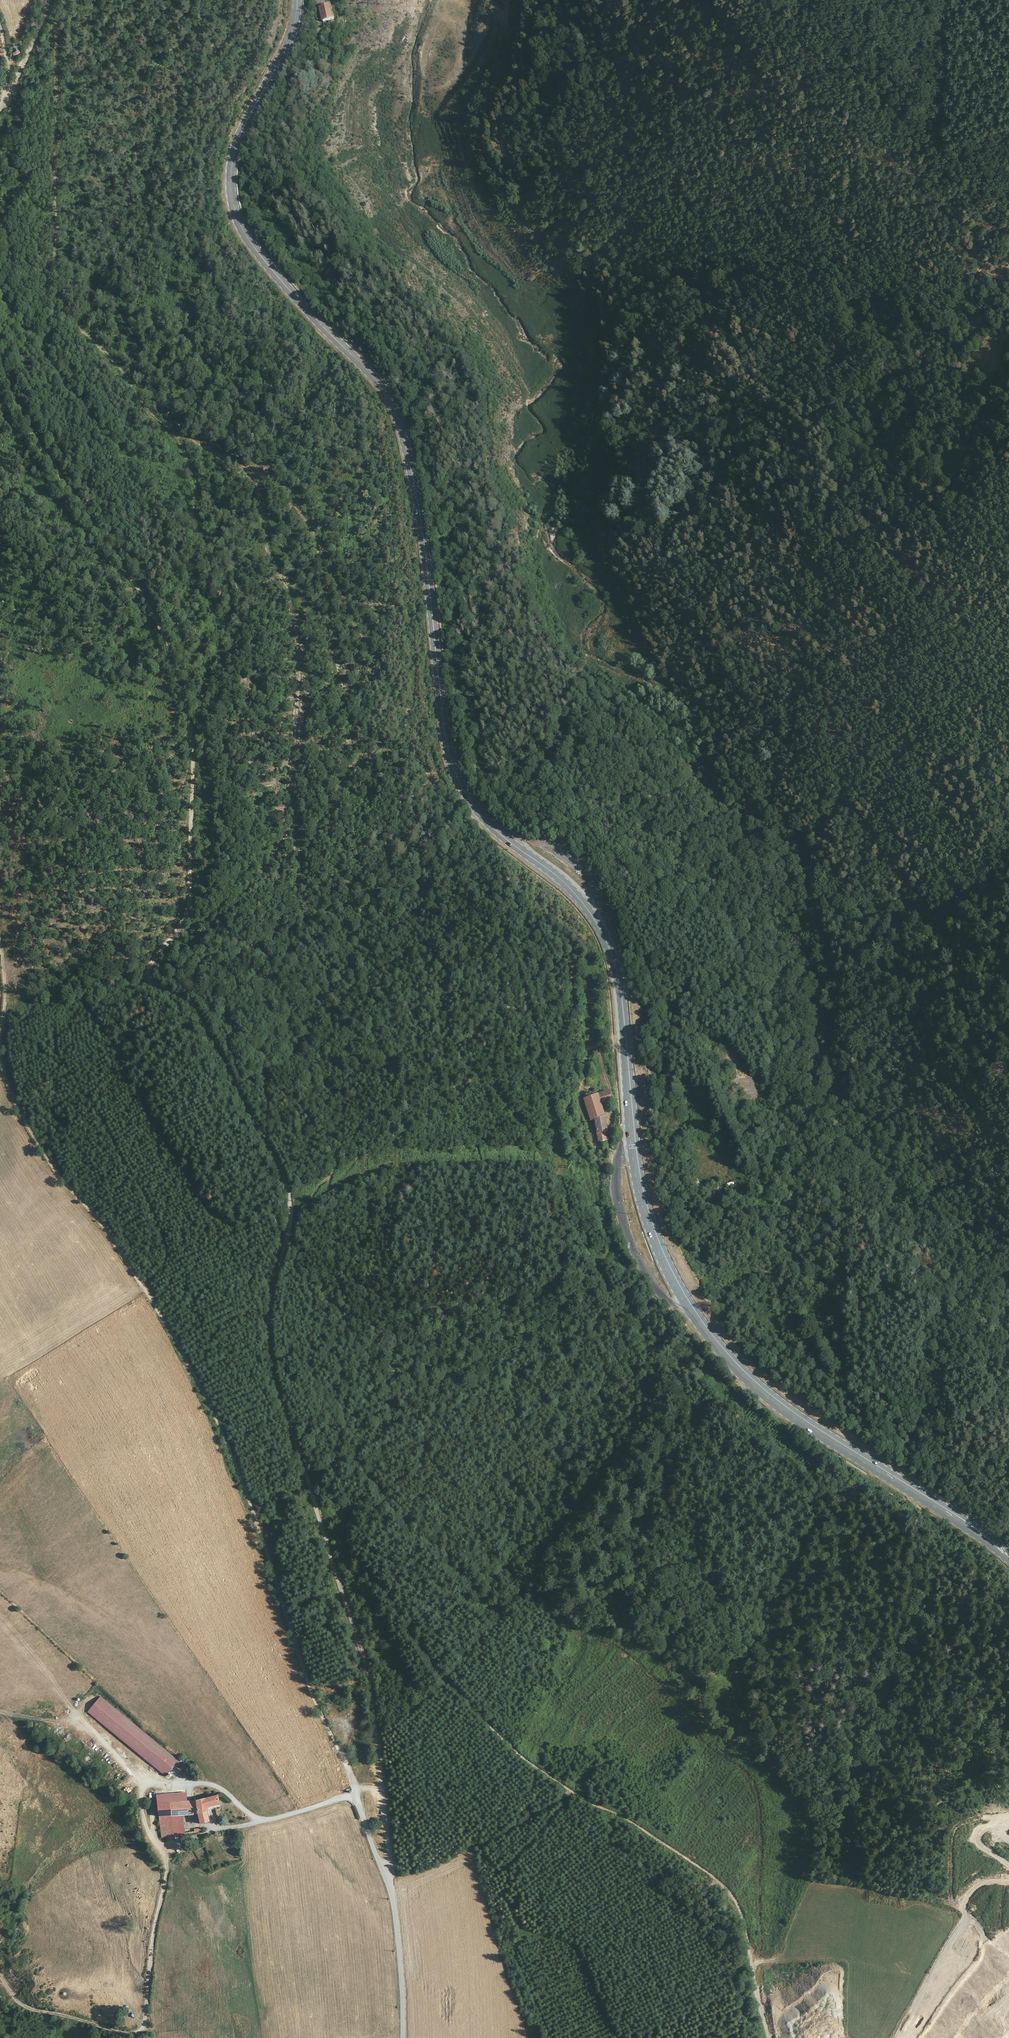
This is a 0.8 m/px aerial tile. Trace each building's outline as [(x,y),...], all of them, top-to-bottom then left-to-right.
[(336,4),(331,6),(320,8),(324,22),(335,19),(332,8),(337,8),(336,4)] [(585,1102),(591,1120),(594,1120),(596,1141),(603,1141),(603,1134),(605,1133),(603,1117),(600,1106),(609,1102),(609,1100),(606,1093),(595,1097),(585,1102)] [(88,1712),(166,1777),(179,1761),(101,1697),(88,1712)] [(218,1798),(202,1801),(204,1808),(206,1807),(207,1810),(220,1807),(218,1798)] [(197,1803),(170,1804),(172,1818),(180,1818),(197,1817),(202,1828),(204,1827),(212,1825),(207,1810),(206,1807),(204,1808),(202,1801),(197,1803)] [(172,1818),(170,1804),(158,1805),(164,1839),(176,1838),(174,1828),(172,1818)] [(180,1818),(172,1818),(174,1828),(181,1827),(180,1818)] [(174,1828),(176,1838),(185,1838),(181,1827),(174,1828)]
